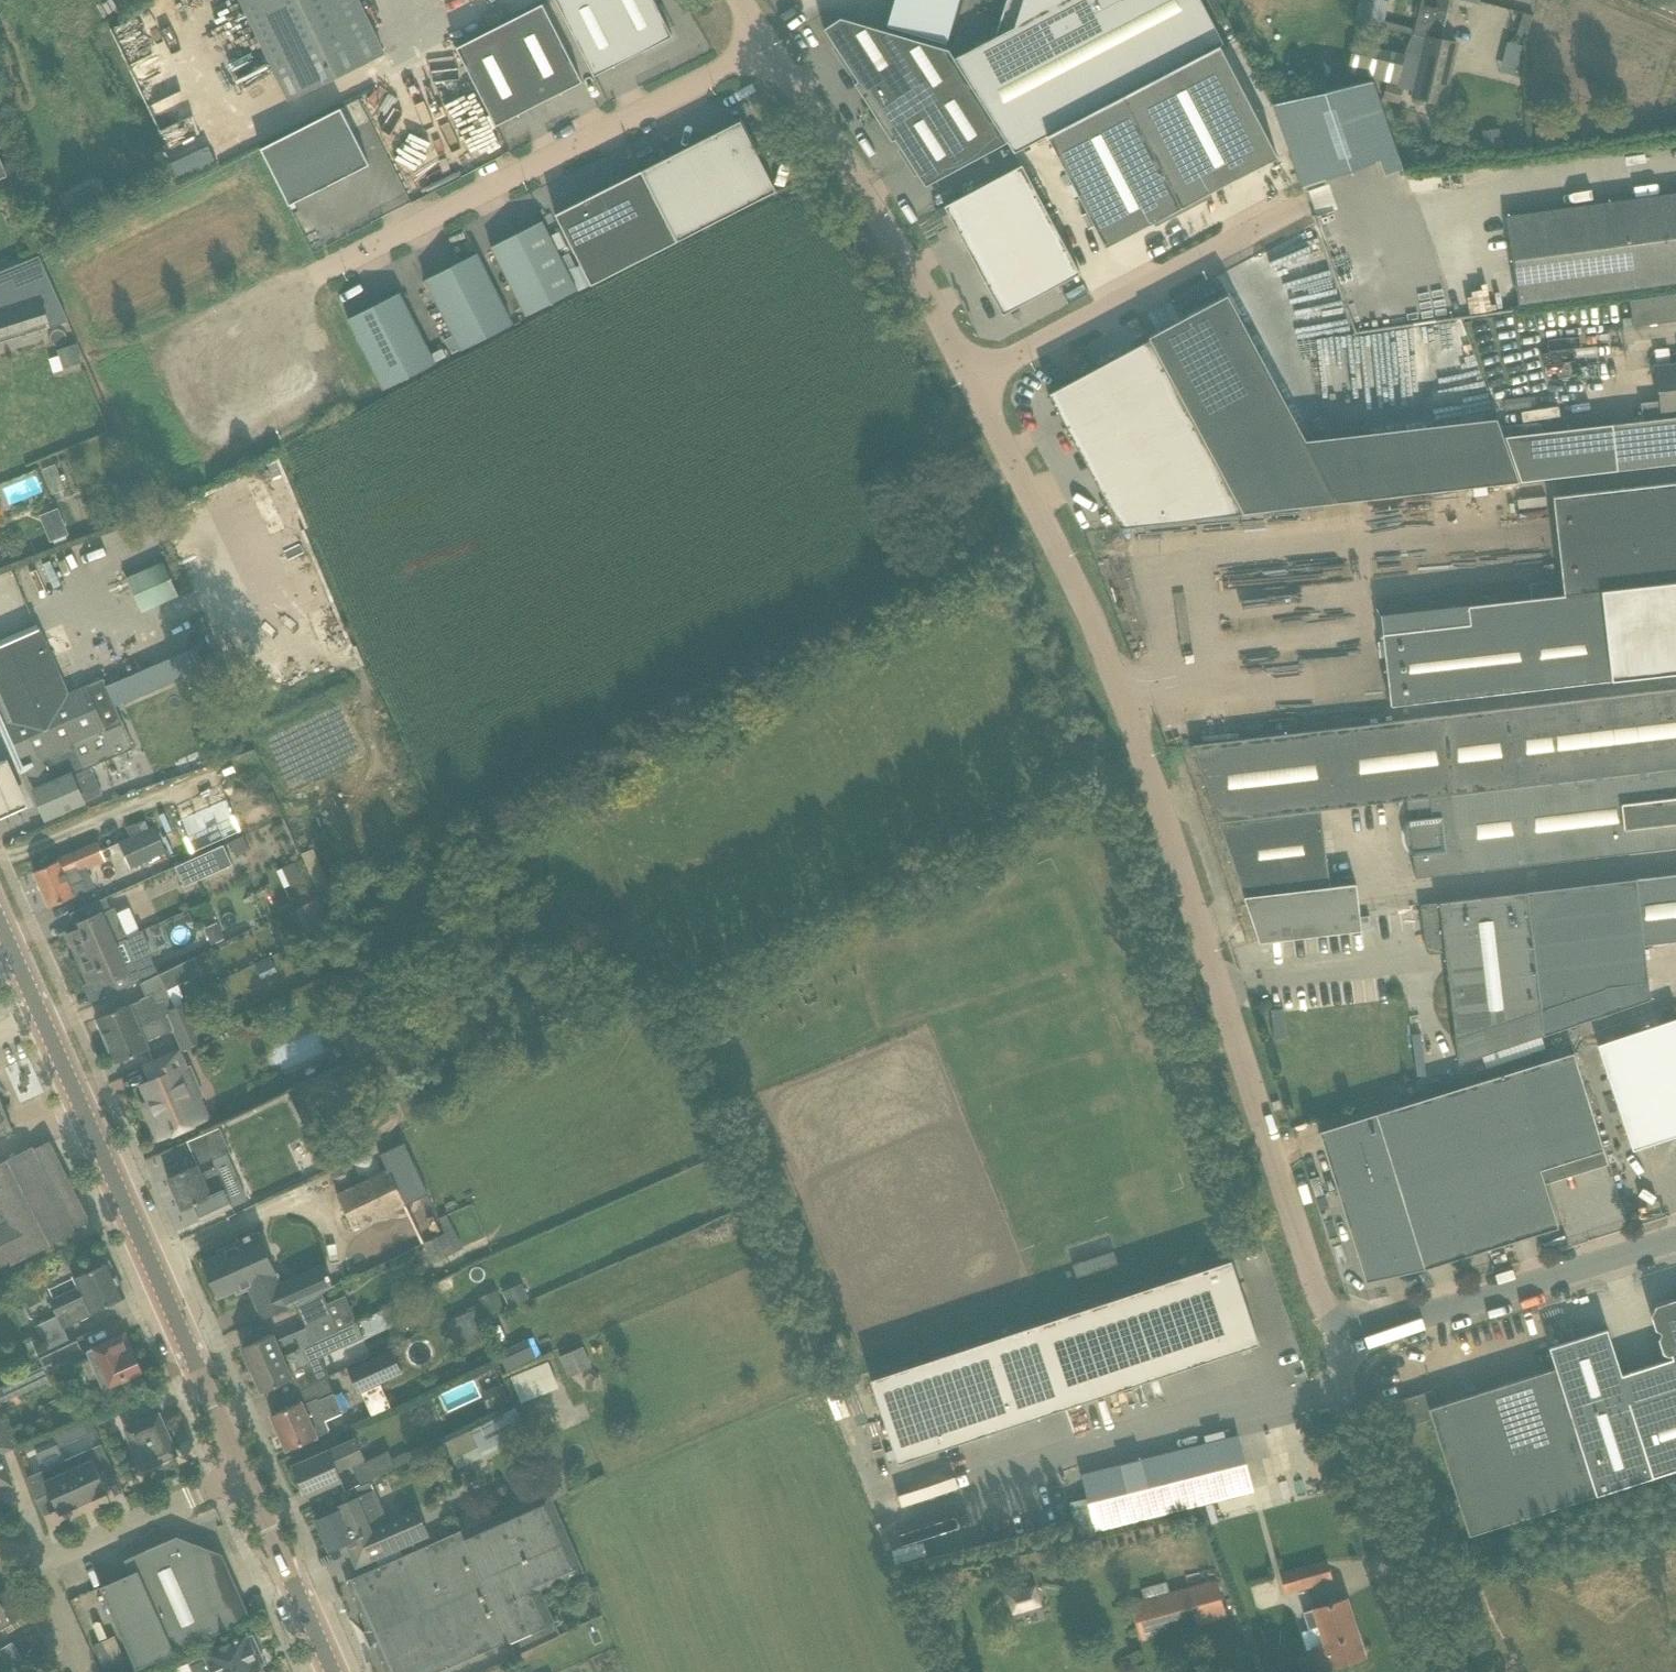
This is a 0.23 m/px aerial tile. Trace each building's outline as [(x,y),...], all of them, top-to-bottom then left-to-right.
[(359,0),(240,0),(289,100),(385,53),(359,0)] [(672,36),(654,0),(556,0),(594,75),(672,36)] [(886,26),(946,43),(958,0),(894,0),(886,26)] [(954,58),(1007,143),(1013,153),(1047,135),(1123,96),(1220,45),(1223,44),(1201,0),(1006,0),(995,37),(954,58)] [(1382,25),(1388,0),(1361,0),(1357,19),(1382,25)] [(1420,18),(1418,18),(1409,54),(1402,82),(1414,85),(1411,98),(1444,105),(1459,42),(1440,37),(1449,0),(1424,0),(1420,18)] [(582,81),(542,3),(456,47),(496,125),(582,81)] [(1526,39),(1534,18),(1524,14),(1516,35),(1526,39)] [(954,58),(948,50),(840,19),(823,30),(856,82),(854,84),(889,140),(894,137),(925,186),(1007,143),(954,58)] [(1355,42),(1349,70),(1402,82),(1406,66),(1409,54),(1355,42)] [(1523,48),(1507,43),(1499,72),(1515,77),(1523,48)] [(1220,45),(1123,96),(1182,206),(1276,158),(1220,45)] [(1371,77),(1278,110),(1306,194),(1401,159),(1373,79),(1371,77)] [(1384,99),(1396,102),(1400,85),(1387,83),(1384,99)] [(1123,96),(1047,135),(1106,246),(1182,206),(1123,96)] [(341,108),(260,148),(289,205),(369,164),(341,108)] [(677,241),(776,191),(740,120),(641,170),(677,241)] [(1500,127),(1485,129),(1487,150),(1503,148),(1500,127)] [(181,177),(210,161),(202,146),(173,162),(181,177)] [(8,174),(0,155),(0,178),(8,174)] [(991,292),(1003,313),(1021,303),(1022,304),(1023,304),(1022,303),(1080,273),(1022,164),(944,206),(990,292),(990,293),(991,292)] [(641,170),(555,214),(591,284),(677,241),(641,170)] [(1506,216),(1518,303),(1675,282),(1675,193),(1506,216)] [(578,291),(542,220),(491,246),(527,317),(578,291)] [(512,323),(477,254),(426,279),(461,349),(512,323)] [(69,321),(40,255),(0,272),(0,342),(69,321)] [(435,363),(399,293),(348,319),(384,389),(435,363)] [(1149,338),(1243,513),(1339,502),(1229,296),(1149,338)] [(1149,338),(1048,393),(1120,526),(1243,513),(1149,338)] [(78,343),(59,349),(65,368),(84,363),(78,343)] [(1657,367),(1661,400),(1642,402),(1644,421),(1613,424),(1505,436),(1521,481),(1618,469),(1675,463),(1675,364),(1657,367)] [(1382,634),(1391,705),(1553,686),(1675,672),(1675,479),(1560,492),(1566,580),(1531,584),(1532,599),(1469,606),(1470,624),(1382,634)] [(39,512),(50,540),(67,534),(56,506),(39,512)] [(149,564),(124,577),(141,610),(166,598),(149,564)] [(6,720),(4,721),(23,765),(26,764),(34,783),(38,781),(40,787),(41,788),(59,780),(57,776),(60,775),(59,774),(63,772),(60,767),(81,758),(74,743),(122,722),(115,705),(106,685),(103,677),(68,693),(53,657),(40,630),(40,629),(0,646),(0,706),(6,720)] [(1246,897),(1260,942),(1362,930),(1357,883),(1331,886),(1323,810),(1413,800),(1416,820),(1411,821),(1417,879),(1461,874),(1675,847),(1675,688),(1634,693),(1193,744),(1246,897)] [(133,747),(122,722),(74,743),(81,758),(60,767),(63,772),(59,774),(60,775),(57,776),(59,780),(41,788),(40,787),(34,790),(46,817),(66,809),(85,800),(103,793),(92,765),(133,747)] [(0,766),(0,821),(25,810),(5,764),(0,766)] [(225,798),(178,820),(193,852),(240,830),(225,798)] [(118,841),(131,869),(168,852),(156,825),(118,841)] [(243,836),(230,842),(236,855),(249,849),(243,836)] [(49,906),(70,898),(89,889),(81,869),(102,860),(95,845),(34,871),(49,906)] [(233,864),(224,845),(176,866),(184,885),(233,864)] [(296,862),(277,870),(284,886),(302,877),(296,862)] [(1528,893),(1542,1011),(1544,1034),(1651,998),(1645,945),(1675,941),(1675,875),(1528,893)] [(1426,950),(1430,954),(1446,952),(1456,1040),(1459,1064),(1544,1034),(1542,1011),(1528,893),(1440,903),(1421,905),(1426,950)] [(317,897),(299,906),(311,929),(326,922),(317,897)] [(125,938),(125,939),(129,937),(116,906),(108,910),(103,898),(69,913),(77,930),(68,934),(79,958),(125,938)] [(218,926),(207,931),(213,944),(224,939),(218,926)] [(106,995),(126,986),(140,980),(140,981),(143,979),(144,981),(159,973),(151,953),(135,960),(125,939),(125,938),(79,958),(89,982),(98,978),(106,995)] [(195,956),(160,974),(167,988),(203,971),(195,956)] [(98,1017),(107,1040),(176,1010),(167,988),(160,974),(159,973),(144,981),(140,983),(146,995),(140,998),(141,999),(130,1004),(118,1009),(98,1017)] [(1397,984),(1290,1011),(1315,1107),(1422,1080),(1397,984)] [(117,1062),(137,1053),(148,1049),(146,1043),(174,1031),(182,1050),(206,1040),(191,1004),(107,1040),(117,1062)] [(1626,1129),(1633,1150),(1675,1135),(1675,1018),(1598,1044),(1626,1129)] [(185,1067),(178,1051),(146,1065),(152,1079),(142,1084),(155,1114),(149,1116),(159,1139),(207,1118),(198,1097),(203,1095),(190,1064),(185,1067)] [(1604,1149),(1574,1052),(1510,1071),(1540,1169),(1541,1169),(1604,1149)] [(1540,1169),(1510,1071),(1438,1094),(1486,1249),(1559,1227),(1541,1169),(1540,1169)] [(1424,1269),(1486,1249),(1438,1094),(1376,1113),(1394,1173),(1424,1269)] [(13,1128),(0,1100),(0,1134),(13,1128)] [(1394,1173),(1376,1113),(1319,1131),(1338,1190),(1394,1173)] [(197,1164),(168,1177),(182,1209),(194,1204),(201,1220),(221,1211),(248,1199),(239,1178),(228,1153),(231,1152),(221,1127),(208,1132),(187,1141),(197,1164)] [(404,1142),(380,1154),(388,1171),(405,1204),(428,1193),(404,1142)] [(42,1157),(24,1166),(24,1167),(0,1179),(0,1267),(12,1261),(8,1253),(7,1253),(5,1248),(16,1242),(18,1248),(22,1256),(77,1228),(51,1176),(52,1176),(42,1157)] [(337,1196),(354,1231),(406,1206),(405,1204),(388,1171),(337,1196)] [(1366,1281),(1424,1269),(1394,1173),(1338,1190),(1366,1281)] [(453,1252),(445,1231),(426,1240),(435,1260),(453,1252)] [(220,1254),(203,1261),(219,1296),(235,1289),(237,1292),(249,1287),(255,1284),(254,1284),(276,1275),(258,1233),(251,1236),(250,1233),(243,1236),(244,1238),(218,1250),(220,1254)] [(1120,1265),(1115,1252),(1073,1264),(1077,1279),(1120,1265)] [(1232,1259),(871,1378),(898,1462),(1259,1342),(1232,1259)] [(58,1315),(36,1326),(46,1349),(69,1338),(63,1327),(92,1313),(91,1311),(105,1306),(125,1297),(108,1261),(88,1270),(74,1276),(78,1286),(50,1299),(58,1315)] [(255,1284),(249,1287),(263,1319),(296,1304),(301,1302),(291,1278),(279,1283),(276,1275),(254,1284),(255,1284)] [(522,1283),(504,1292),(510,1305),(528,1297),(522,1283)] [(252,1369),(315,1341),(338,1331),(321,1292),(296,1304),(306,1327),(276,1340),(273,1333),(242,1346),(252,1369)] [(1653,1477),(1675,1470),(1675,1306),(1658,1312),(1673,1358),(1622,1374),(1607,1328),(1549,1347),(1556,1367),(1597,1495),(1653,1477)] [(474,1313),(457,1316),(460,1337),(477,1335),(474,1313)] [(357,1323),(338,1331),(315,1341),(252,1369),(261,1391),(294,1377),(299,1388),(329,1374),(322,1356),(363,1338),(357,1323)] [(119,1336),(87,1350),(90,1356),(103,1386),(140,1370),(133,1352),(130,1353),(123,1337),(120,1338),(119,1336)] [(499,1351),(508,1368),(537,1354),(528,1336),(499,1351)] [(18,1394),(50,1379),(46,1371),(84,1353),(77,1339),(39,1357),(43,1365),(11,1380),(0,1385),(0,1403),(18,1394)] [(391,1347),(348,1367),(358,1392),(402,1372),(391,1347)] [(583,1347),(561,1356),(569,1375),(591,1366),(583,1347)] [(508,1374),(518,1400),(558,1385),(548,1359),(508,1374)] [(1554,1508),(1597,1495),(1556,1367),(1513,1381),(1554,1508)] [(1512,1521),(1554,1508),(1513,1381),(1472,1394),(1512,1521)] [(502,1383),(482,1390),(488,1406),(508,1399),(502,1383)] [(1469,1535),(1490,1528),(1512,1521),(1472,1394),(1438,1405),(1433,1390),(1401,1400),(1409,1425),(1432,1418),(1469,1535)] [(342,1412),(333,1391),(302,1405),(301,1401),(291,1405),(271,1414),(286,1449),(307,1440),(329,1430),(325,1419),(342,1412)] [(159,1413),(124,1428),(143,1469),(177,1454),(159,1413)] [(6,1428),(0,1416),(0,1453),(14,1447),(6,1428)] [(82,1437),(96,1430),(91,1418),(76,1424),(82,1437)] [(457,1469),(483,1456),(481,1451),(471,1431),(445,1443),(457,1469)] [(1238,1435),(1082,1474),(1095,1529),(1252,1490),(1238,1435)] [(419,1447),(406,1452),(392,1458),(388,1450),(365,1461),(362,1455),(361,1456),(354,1439),(314,1456),(293,1465),(306,1494),(326,1485),(338,1480),(333,1468),(350,1460),(360,1482),(422,1454),(419,1447)] [(101,1443),(65,1460),(71,1474),(84,1501),(108,1490),(98,1470),(111,1464),(101,1443)] [(13,1485),(0,1455),(0,1490),(13,1485)] [(71,1474),(65,1460),(28,1476),(37,1498),(50,1492),(59,1512),(84,1501),(71,1474)] [(356,1566),(429,1535),(418,1509),(389,1522),(375,1489),(374,1489),(370,1481),(352,1489),(356,1497),(318,1513),(319,1517),(316,1519),(330,1549),(346,1542),(356,1566)] [(560,1487),(552,1490),(555,1499),(564,1495),(560,1487)] [(508,1640),(515,1657),(559,1637),(540,1592),(582,1574),(546,1492),(490,1517),(467,1527),(352,1578),(352,1579),(353,1578),(395,1671),(436,1671),(508,1640)] [(485,1504),(461,1514),(467,1527),(490,1517),(485,1504)] [(139,1570),(174,1651),(237,1624),(235,1618),(244,1614),(221,1560),(203,1553),(204,1551),(191,1546),(190,1548),(174,1542),(129,1562),(133,1572),(139,1570)] [(1280,1572),(1286,1592),(1333,1579),(1327,1559),(1280,1572)] [(101,1586),(137,1668),(174,1651),(139,1570),(133,1572),(101,1586)] [(1132,1601),(1143,1641),(1227,1618),(1216,1578),(1132,1601)] [(24,1615),(7,1587),(0,1592),(0,1629),(4,1626),(24,1615)] [(86,1628),(100,1624),(90,1591),(77,1595),(86,1628)] [(1318,1670),(1364,1655),(1358,1635),(1346,1598),(1325,1605),(1315,1608),(1315,1609),(1309,1611),(1304,1613),(1309,1629),(1307,1629),(1313,1646),(1311,1647),(1318,1670)] [(254,1653),(260,1650),(252,1633),(247,1636),(246,1634),(238,1637),(237,1636),(233,1637),(234,1639),(203,1652),(204,1655),(188,1662),(192,1671),(263,1671),(254,1653)] [(16,1651),(4,1658),(12,1671),(24,1664),(16,1651)]
